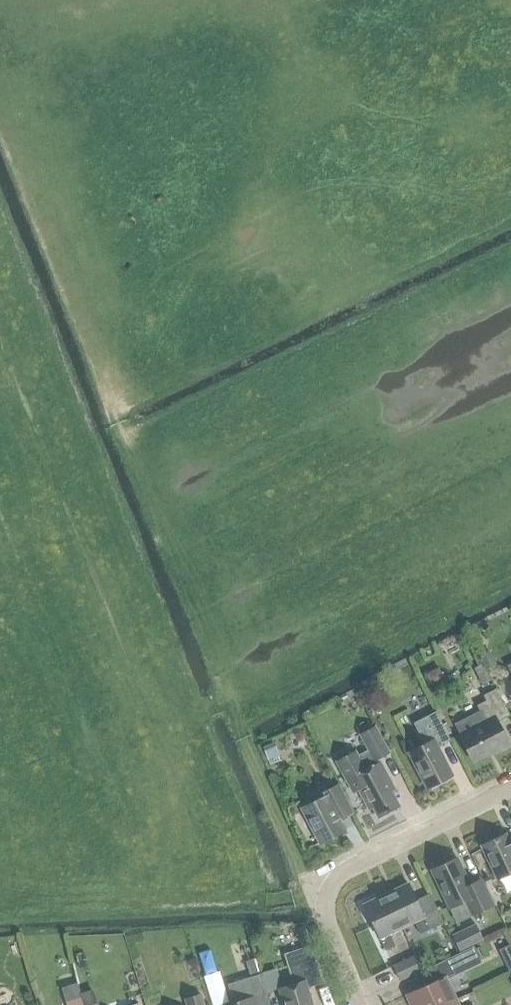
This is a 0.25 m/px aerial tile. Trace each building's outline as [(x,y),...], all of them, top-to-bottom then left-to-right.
[(479,655),(484,664),(493,659),(488,650),(479,655)] [(490,679),(483,664),(474,669),(481,684),(490,679)] [(458,735),(472,762),(495,750),(496,751),(509,745),(496,721),(509,715),(495,688),(482,695),(485,700),(476,705),(479,711),(453,725),(458,735)] [(423,744),(408,752),(426,788),(451,775),(436,746),(450,739),(435,711),(412,723),(423,744)] [(390,753),(375,725),(358,734),(366,750),(373,762),(378,759),(390,753)] [(267,760),(279,756),(274,743),(262,747),(267,760)] [(378,759),(373,762),(366,750),(356,756),(357,757),(339,767),(352,792),(358,789),(368,808),(371,806),(377,817),(398,806),(390,790),(393,788),(378,759)] [(300,807),(319,843),(344,830),(336,816),(351,809),(338,784),(323,791),(325,795),(300,807)] [(510,872),(510,842),(509,843),(505,834),(480,845),(496,879),(510,872)] [(464,900),(471,915),(493,905),(480,879),(469,885),(456,857),(430,870),(448,908),(464,900)] [(407,883),(385,894),(401,926),(413,920),(419,933),(442,922),(429,893),(415,900),(407,883)] [(401,926),(385,894),(363,905),(385,950),(394,945),(388,932),(401,926)] [(460,951),(484,940),(476,924),(452,935),(460,951)] [(298,942),(308,939),(304,926),(294,929),(298,942)] [(499,949),(510,971),(510,948),(509,944),(499,949)] [(283,1004),(312,1004),(307,988),(322,983),(315,960),(308,945),(283,953),(293,984),(278,989),(283,1004)] [(448,958),(455,972),(479,960),(473,946),(448,958)] [(414,955),(392,965),(399,980),(421,969),(414,955)] [(266,992),(274,990),(268,971),(260,973),(266,992)] [(270,1004),(266,992),(260,973),(227,984),(233,1003),(225,1004),(269,1004),(270,1004)] [(411,1004),(441,1004),(455,999),(444,976),(406,994),(411,1004)] [(66,1002),(81,997),(77,984),(61,989),(66,1002)] [(96,1003),(92,991),(81,995),(84,1004),(89,1004),(96,1003)] [(200,994),(184,999),(186,1004),(203,1004),(200,994)]
